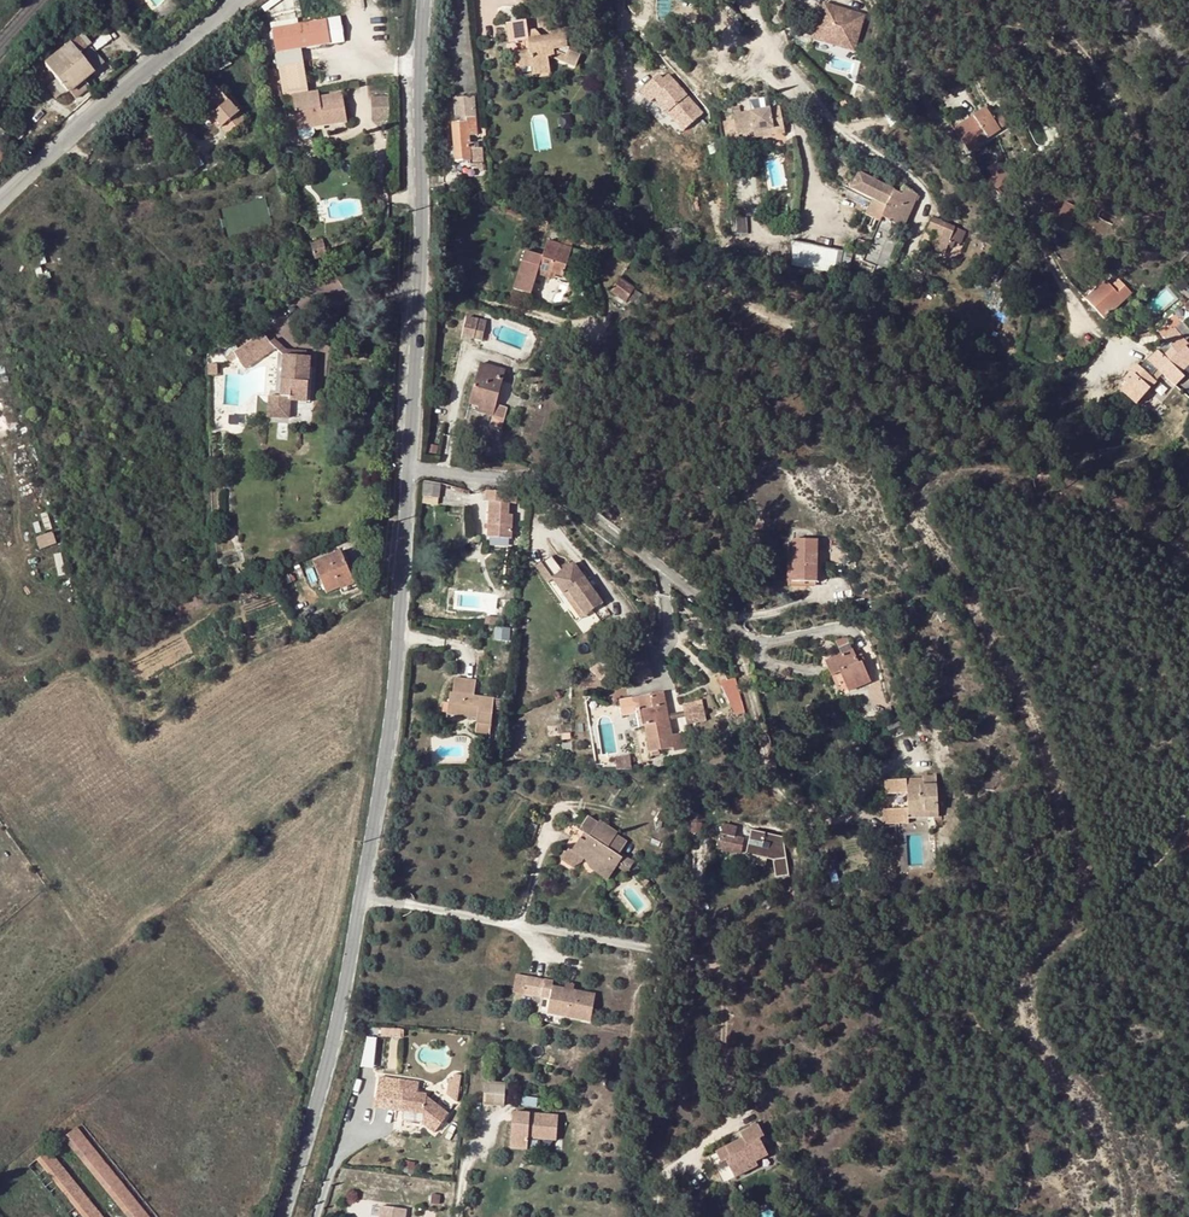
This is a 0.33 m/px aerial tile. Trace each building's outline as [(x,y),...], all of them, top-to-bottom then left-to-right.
[(824,5),(813,41),(852,53),(863,17),(824,5)] [(139,18),(130,8),(116,20),(124,31),(139,18)] [(300,49),(344,42),(340,17),(273,28),(284,97),(293,95),(294,95),(308,93),(300,49)] [(526,20),(506,24),(509,43),(528,40),(530,51),(518,52),(521,69),(533,68),(533,70),(550,67),(548,58),(554,57),(554,59),(576,68),(586,44),(573,39),(571,45),(567,44),(565,30),(550,33),(550,36),(542,37),(536,30),(528,31),(526,20)] [(985,43),(990,54),(1012,45),(1007,33),(985,43)] [(76,37),(35,70),(40,77),(48,70),(56,80),(51,84),(60,96),(64,95),(68,92),(73,99),(88,87),(82,80),(102,64),(88,47),(87,47),(87,46),(89,45),(83,37),(78,40),(76,37)] [(685,80),(669,65),(663,76),(658,73),(654,80),(660,82),(653,97),(649,106),(666,115),(679,91),(692,99),(696,94),(685,80)] [(952,66),(939,75),(948,88),(961,78),(952,66)] [(551,73),(550,67),(533,70),(534,76),(551,73)] [(39,78),(29,68),(21,74),(32,86),(39,78)] [(653,97),(660,82),(654,80),(647,94),(653,97)] [(205,99),(200,103),(212,117),(229,135),(246,120),(240,113),(225,98),(211,82),(204,88),(210,94),(205,99)] [(15,85),(0,101),(0,116),(22,92),(15,85)] [(199,93),(205,99),(210,94),(204,88),(199,93)] [(692,111),(694,107),(697,103),(692,99),(679,91),(666,115),(685,125),(692,111)] [(294,95),(293,95),(299,130),(300,135),(306,140),(313,139),(316,133),(315,128),(347,123),(343,94),(320,98),(319,92),(317,92),(308,93),(294,95)] [(230,93),(225,98),(240,113),(244,109),(230,93)] [(389,120),(389,96),(370,96),(371,120),(389,120)] [(453,98),(455,123),(452,123),(454,147),(455,162),(469,162),(469,165),(484,164),(483,148),(478,149),(475,149),(474,143),(470,144),(469,133),(478,133),(475,96),(453,98)] [(208,120),(212,117),(200,103),(196,106),(208,120)] [(706,111),(697,103),(694,107),(702,115),(706,111)] [(746,112),(734,114),(738,134),(757,130),(773,127),(775,133),(786,131),(781,106),(751,111),(751,114),(747,115),(746,112)] [(969,152),(1000,129),(993,120),(985,108),(953,131),(969,152)] [(993,120),(1000,129),(1004,127),(1007,121),(1003,117),(999,116),(993,120)] [(775,133),(773,127),(757,130),(758,136),(775,133)] [(443,148),(444,163),(455,162),(454,147),(443,148)] [(988,168),(993,177),(1004,169),(998,161),(988,168)] [(484,164),(469,165),(469,168),(477,170),(480,173),(485,171),(484,164)] [(993,177),(989,180),(996,190),(997,189),(1001,196),(1015,186),(1004,169),(993,177)] [(462,181),(461,171),(444,172),(445,183),(462,181)] [(860,174),(853,188),(873,198),(865,214),(879,222),(882,217),(902,226),(914,201),(913,201),(916,195),(903,188),(900,194),(860,174)] [(1064,228),(1073,209),(1061,204),(1053,222),(1064,228)] [(932,234),(931,239),(947,245),(952,247),(954,242),(958,229),(931,218),(925,231),(932,234)] [(889,232),(880,227),(871,248),(881,252),(888,235),(889,233),(889,232)] [(961,244),(965,232),(958,229),(954,242),(961,244)] [(526,252),(514,290),(532,296),(537,276),(540,269),(556,274),(556,275),(563,277),(574,243),(563,239),(561,245),(548,241),(543,257),(526,252)] [(944,254),(947,245),(931,239),(927,248),(944,254)] [(327,255),(322,240),(310,244),(314,259),(327,255)] [(838,273),(843,252),(789,241),(790,264),(838,273)] [(556,275),(556,274),(540,269),(537,276),(554,281),(556,275)] [(611,292),(626,302),(628,300),(634,290),(635,289),(620,278),(611,292)] [(1111,288),(1105,282),(1085,300),(1104,319),(1131,294),(1118,281),(1111,288)] [(643,296),(634,290),(628,300),(631,303),(637,306),(643,296)] [(1141,306),(1135,312),(1141,318),(1144,314),(1146,312),(1141,306)] [(1146,312),(1144,314),(1154,325),(1151,328),(1154,331),(1159,326),(1147,311),(1146,312)] [(466,316),(462,337),(474,339),(478,319),(466,316)] [(478,319),(474,339),(482,340),(486,321),(478,319)] [(1180,373),(1188,364),(1188,352),(1185,347),(1188,344),(1174,329),(1163,338),(1167,343),(1173,350),(1163,357),(1157,352),(1146,361),(1162,376),(1170,383),(1178,390),(1187,379),(1180,373)] [(271,343),(272,343),(266,334),(236,354),(248,371),(278,350),(271,343)] [(278,350),(285,356),(309,358),(309,352),(290,351),(288,350),(277,340),(272,343),(271,343),(278,350)] [(1167,343),(1157,352),(1163,357),(1173,350),(1167,343)] [(290,418),(291,403),(291,394),(308,394),(310,369),(310,358),(309,358),(285,356),(282,396),(273,395),(271,417),(280,417),(290,418)] [(1146,361),(1140,368),(1152,379),(1156,383),(1162,376),(1146,361)] [(471,404),(479,407),(485,408),(483,414),(493,417),(497,403),(505,370),(481,363),(478,375),(471,404)] [(567,380),(576,369),(569,363),(560,374),(567,380)] [(1150,390),(1145,386),(1152,379),(1140,368),(1136,365),(1122,381),(1126,384),(1120,391),(1135,406),(1150,390)] [(1150,390),(1156,383),(1152,379),(1145,386),(1150,390)] [(581,398),(589,397),(588,388),(580,388),(581,398)] [(307,404),(308,394),(291,394),(291,403),(307,404)] [(507,406),(497,403),(493,417),(492,424),(502,426),(507,406)] [(423,482),(422,496),(440,499),(441,485),(423,482)] [(510,502),(509,504),(516,503),(516,493),(486,492),(486,502),(488,502),(510,502)] [(488,502),(488,525),(512,525),(512,516),(509,516),(509,504),(510,502),(488,502)] [(512,525),(488,525),(488,530),(488,538),(512,539),(512,525)] [(53,532),(35,538),(39,550),(57,545),(53,532)] [(793,539),(793,553),(793,581),(816,582),(817,581),(818,539),(793,539)] [(341,551),(314,563),(327,594),(341,588),(355,582),(341,551)] [(602,603),(573,563),(561,571),(550,556),(534,566),(546,584),(551,580),(561,595),(567,591),(585,616),(602,603)] [(278,580),(281,587),(292,583),(289,575),(278,580)] [(358,581),(355,582),(341,588),(343,593),(360,586),(358,581)] [(515,601),(516,589),(508,588),(506,600),(515,601)] [(882,616),(881,607),(873,608),(874,617),(882,616)] [(486,617),(485,624),(498,625),(498,618),(486,617)] [(836,641),(841,654),(826,661),(832,676),(833,676),(841,695),(849,692),(870,682),(861,663),(859,664),(856,657),(847,639),(842,638),(836,641)] [(856,657),(859,664),(861,663),(865,661),(861,654),(856,657)] [(723,673),(726,678),(727,680),(735,676),(733,668),(723,673)] [(477,682),(455,680),(453,694),(450,693),(448,715),(478,718),(477,724),(491,726),(494,710),(503,711),(504,701),(475,697),(477,682)] [(727,689),(739,712),(744,709),(737,683),(727,689)] [(758,696),(766,694),(765,687),(756,687),(758,696)] [(651,699),(637,702),(643,727),(646,727),(651,752),(673,748),(674,752),(685,750),(681,733),(673,735),(670,720),(668,714),(664,692),(650,695),(651,699)] [(701,700),(682,704),(683,711),(685,717),(686,725),(705,721),(701,700)] [(639,728),(643,727),(637,702),(634,703),(639,728)] [(683,711),(668,714),(670,720),(685,717),(683,711)] [(490,734),(491,726),(477,724),(476,733),(490,734)] [(498,753),(499,740),(480,737),(478,751),(498,753)] [(614,757),(615,769),(631,770),(629,755),(614,757)] [(884,808),(884,824),(899,823),(909,822),(909,818),(925,817),(939,816),(936,775),(923,776),(923,777),(924,785),(907,787),(907,778),(885,779),(886,794),(908,793),(908,807),(884,808)] [(923,777),(907,778),(907,787),(924,785),(923,777)] [(673,797),(675,782),(666,780),(664,795),(673,797)] [(619,856),(627,843),(616,836),(618,833),(599,821),(598,823),(587,817),(582,825),(583,833),(578,829),(574,834),(566,846),(568,848),(561,860),(573,868),(582,862),(584,859),(586,861),(589,868),(590,869),(600,862),(614,871),(617,868),(623,858),(619,856)] [(909,822),(899,823),(899,833),(925,832),(925,817),(909,818),(909,822)] [(725,824),(719,851),(755,860),(759,842),(745,839),(747,833),(737,830),(738,827),(725,824)] [(623,858),(617,868),(627,874),(633,865),(623,858)] [(614,871),(600,862),(590,869),(608,881),(614,871)] [(639,882),(643,887),(649,882),(645,878),(639,882)] [(528,978),(518,976),(515,994),(525,996),(528,978)] [(597,996),(573,991),(567,990),(553,988),(554,982),(528,978),(525,996),(541,998),(543,999),(544,990),(552,991),(551,1001),(549,1014),(561,1016),(592,1021),(597,996)] [(552,991),(544,990),(543,999),(551,1001),(552,991)] [(381,1035),(404,1035),(404,1028),(381,1027),(381,1035)] [(398,1091),(403,1092),(401,1106),(403,1107),(403,1111),(411,1112),(423,1114),(422,1119),(422,1123),(434,1133),(448,1114),(426,1097),(427,1094),(417,1093),(419,1082),(400,1080),(398,1091)] [(504,1106),(506,1083),(485,1082),(483,1104),(504,1106)] [(512,1112),(510,1143),(528,1145),(528,1138),(556,1140),(558,1115),(512,1112)] [(756,1161),(768,1154),(759,1137),(763,1135),(758,1125),(740,1134),(743,1138),(715,1153),(721,1163),(725,1160),(734,1177),(758,1165),(756,1161)] [(76,1129),(63,1139),(126,1216),(148,1216),(76,1129)] [(49,1150),(37,1160),(82,1216),(102,1216),(49,1150)] [(734,1177),(725,1160),(721,1163),(715,1153),(713,1154),(728,1181),(734,1177)]
